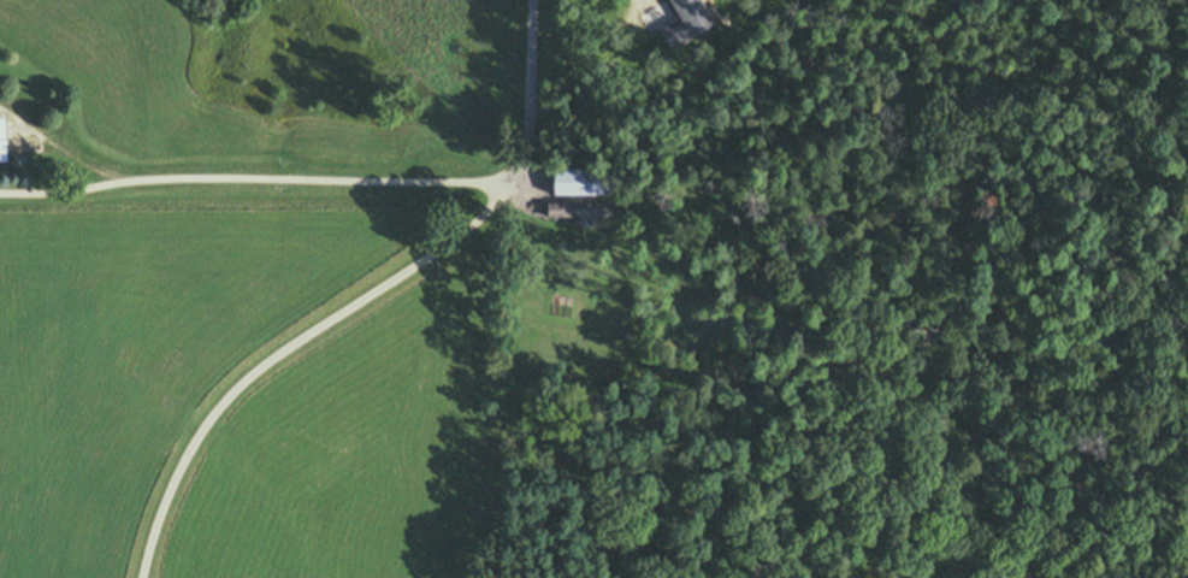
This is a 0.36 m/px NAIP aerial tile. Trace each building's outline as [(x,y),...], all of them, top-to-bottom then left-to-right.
[(671,20),(651,30),(661,51),(706,28),(692,0),(661,0),(671,20)] [(595,196),(595,170),(543,170),(543,196),(595,196)] [(595,205),(539,205),(539,220),(595,220),(595,205)]
